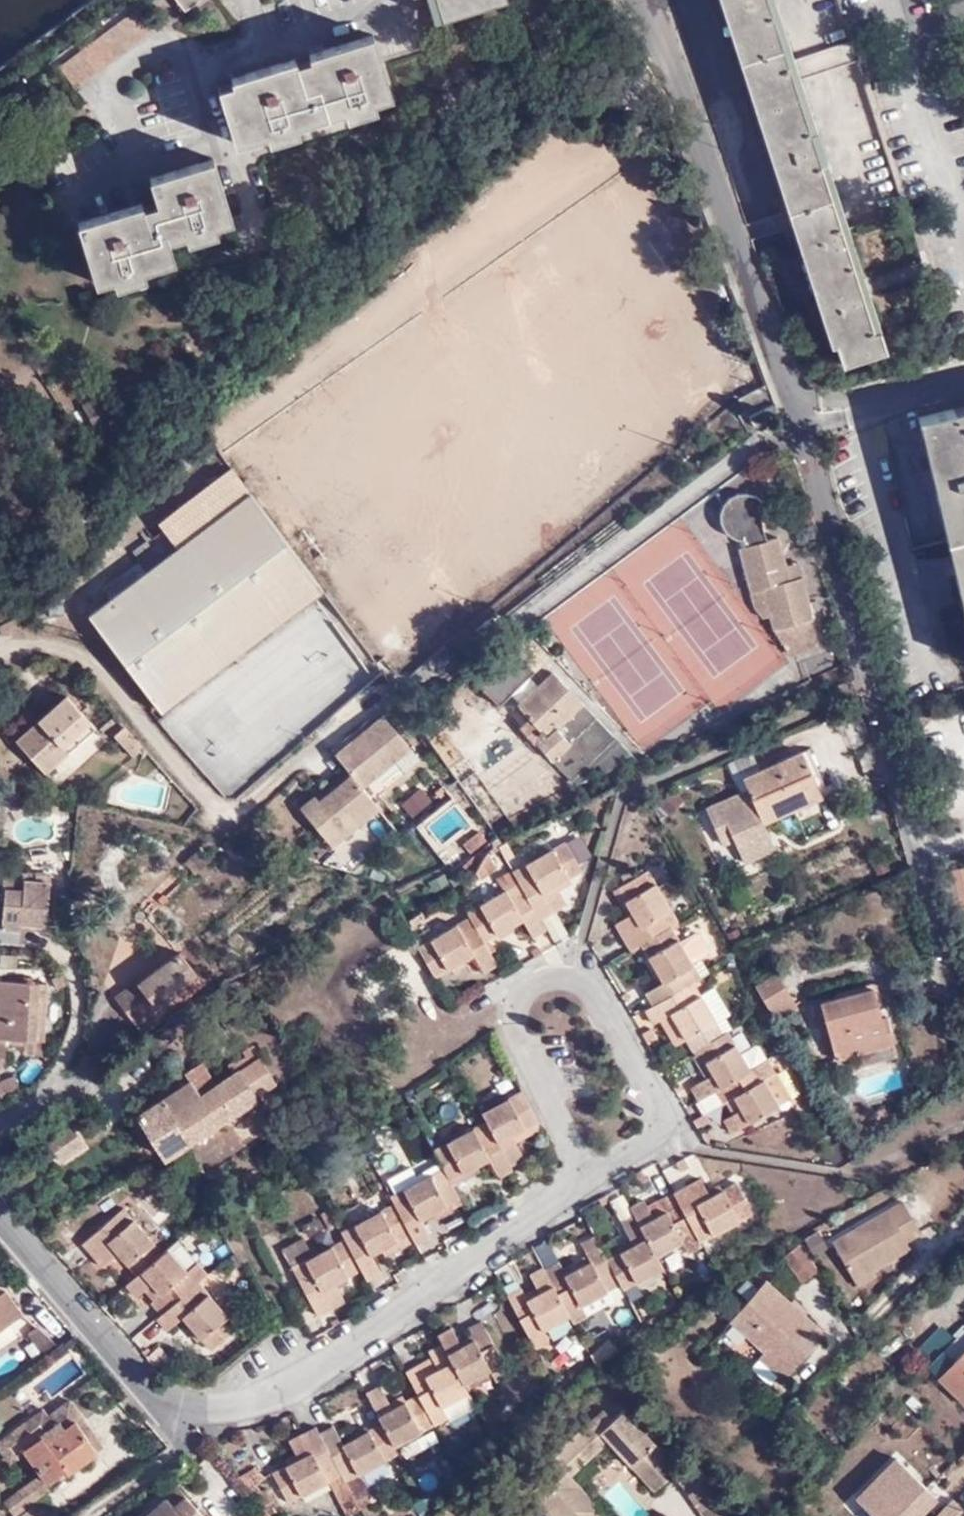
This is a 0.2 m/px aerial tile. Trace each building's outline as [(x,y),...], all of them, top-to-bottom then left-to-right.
[(64,59),(144,0),(132,0),(60,53),(64,59)] [(78,75),(160,12),(151,0),(144,0),(64,59),(77,76),(78,75)] [(439,12),(484,0),(435,0),(439,12)] [(813,119),(775,0),(711,0),(755,137),(813,119)] [(234,74),(221,78),(238,134),(270,125),(272,134),(300,126),(298,118),(347,105),(349,112),(380,104),(377,95),(394,91),(376,29),(311,47),(313,53),(299,56),(297,51),(233,68),(234,74)] [(887,350),(813,119),(755,137),(779,213),(786,210),(830,346),(835,344),(841,364),(887,350)] [(140,192),(75,210),(93,280),(143,268),(141,260),(172,251),(168,235),(212,223),(210,215),(230,210),(215,154),(149,171),(155,191),(141,195),(140,192)] [(745,224),(749,239),(776,231),(772,216),(745,224)] [(919,416),(961,605),(963,619),(963,405),(919,416)] [(323,585),(231,471),(162,524),(178,549),(91,616),(94,621),(167,711),(323,585)] [(774,618),(776,631),(815,621),(804,578),(791,580),(788,567),(780,539),(768,541),(760,506),(765,504),(757,497),(752,495),(745,494),(735,497),(728,502),(724,512),(724,522),(727,530),(736,537),(742,538),(744,547),(741,548),(756,607),(766,619),(774,618)] [(801,564),(788,567),(791,580),(804,578),(801,564)] [(815,621),(776,631),(777,631),(783,657),(821,647),(815,621)] [(515,647),(477,679),(500,706),(538,674),(515,647)] [(556,677),(520,708),(531,724),(520,733),(568,786),(615,745),(556,677)] [(348,721),(378,691),(368,681),(337,711),(348,721)] [(68,694),(15,740),(44,773),(95,726),(68,694)] [(404,713),(387,726),(402,747),(420,734),(404,713)] [(146,741),(127,720),(116,729),(135,750),(146,741)] [(402,747),(387,726),(380,731),(376,727),(334,759),(349,779),(332,792),(336,798),(323,808),(319,802),(302,817),(334,858),(382,820),(365,799),(414,761),(402,747)] [(750,787),(708,806),(716,824),(728,820),(735,837),(746,861),(777,847),(766,823),(762,814),(821,789),(804,750),(745,776),(750,787)] [(399,802),(411,817),(433,799),(422,784),(399,802)] [(821,789),(762,814),(766,823),(824,797),(821,789)] [(728,820),(716,824),(723,842),(735,837),(728,820)] [(470,852),(486,839),(479,830),(462,843),(470,852)] [(562,843),(509,873),(516,884),(537,920),(564,905),(554,888),(580,874),(562,843)] [(485,852),(479,862),(480,862),(489,856),(485,852)] [(480,862),(479,862),(474,871),(481,879),(497,865),(489,856),(480,862)] [(952,868),(961,906),(963,906),(963,866),(952,868)] [(961,906),(952,868),(940,872),(948,909),(961,906)] [(25,916),(49,918),(52,872),(37,871),(37,877),(28,877),(29,870),(6,869),(4,888),(7,889),(5,926),(25,928),(25,916)] [(504,890),(516,884),(509,873),(508,871),(497,877),(504,890)] [(615,925),(629,951),(641,945),(641,944),(671,927),(678,923),(647,872),(617,889),(632,914),(615,925)] [(530,939),(545,931),(537,920),(516,884),(504,890),(465,913),(469,920),(483,943),(521,923),(530,939)] [(49,929),(49,918),(25,916),(25,928),(49,929)] [(482,974),(497,966),(483,943),(469,920),(417,950),(434,979),(473,958),(482,974)] [(695,934),(680,944),(671,927),(641,944),(664,981),(645,992),(653,1006),(694,982),(699,978),(700,977),(692,964),(708,955),(710,950),(701,936),(695,934)] [(138,1024),(161,1007),(179,992),(183,996),(188,992),(191,994),(206,983),(181,950),(140,981),(139,980),(118,996),(138,1024)] [(765,983),(758,986),(770,1006),(777,1020),(800,1008),(781,974),(774,977),(771,970),(761,976),(765,983)] [(694,982),(653,1006),(654,1007),(701,979),(700,977),(699,978),(694,982)] [(0,981),(0,1063),(2,1063),(3,1037),(40,1039),(43,983),(0,981)] [(694,984),(654,1007),(646,1012),(652,1024),(660,1019),(668,1014),(672,1012),(687,1037),(694,1050),(695,1050),(698,1048),(723,1033),(694,984)] [(714,986),(700,994),(716,1022),(730,1014),(714,986)] [(875,989),(823,1003),(839,1061),(860,1055),(862,1065),(899,1056),(888,1016),(883,1017),(875,989)] [(169,1017),(161,1007),(138,1024),(146,1034),(169,1017)] [(668,1014),(660,1019),(675,1044),(687,1037),(672,1012),(668,1014)] [(651,1028),(641,1035),(646,1044),(657,1038),(651,1028)] [(723,1033),(698,1048),(713,1074),(706,1078),(691,1086),(699,1100),(716,1090),(768,1059),(759,1043),(740,1053),(733,1040),(727,1031),(723,1033)] [(785,1049),(791,1045),(785,1033),(777,1037),(785,1049)] [(741,1034),(733,1040),(740,1053),(749,1048),(741,1034)] [(189,1084),(137,1116),(165,1159),(261,1098),(260,1097),(272,1090),(266,1082),(275,1076),(256,1044),(244,1051),(246,1055),(234,1062),(239,1071),(215,1085),(202,1066),(184,1077),(189,1084)] [(694,1050),(691,1052),(706,1078),(713,1074),(698,1048),(695,1050),(694,1050)] [(768,1059),(716,1090),(723,1103),(726,1101),(734,1096),(742,1109),(734,1113),(724,1119),(732,1133),(780,1105),(764,1078),(776,1071),(768,1059)] [(0,1083),(0,1087),(3,1097),(22,1090),(17,1076),(0,1083)] [(487,1126),(508,1166),(522,1158),(511,1136),(537,1122),(521,1090),(480,1112),(485,1121),(487,1126)] [(734,1096),(726,1101),(734,1113),(742,1109),(734,1096)] [(692,1121),(696,1129),(708,1122),(703,1114),(692,1121)] [(441,1167),(448,1181),(488,1160),(497,1178),(511,1171),(508,1166),(487,1126),(485,1121),(432,1149),(439,1162),(441,1167)] [(516,1134),(519,1140),(540,1129),(537,1122),(516,1134)] [(418,1180),(441,1167),(439,1162),(415,1174),(418,1180)] [(415,1174),(411,1165),(386,1178),(394,1192),(389,1195),(394,1203),(396,1207),(410,1234),(412,1238),(413,1240),(416,1244),(430,1237),(421,1219),(429,1215),(458,1200),(451,1187),(450,1186),(448,1181),(441,1167),(418,1180),(415,1174)] [(448,1181),(450,1186),(480,1171),(477,1166),(448,1181)] [(699,1179),(670,1193),(696,1242),(750,1213),(735,1185),(708,1198),(699,1179)] [(696,1242),(670,1193),(656,1201),(663,1213),(651,1219),(643,1207),(640,1201),(626,1207),(632,1217),(654,1256),(678,1244),(684,1253),(699,1246),(696,1242)] [(430,1219),(460,1204),(458,1200),(429,1215),(430,1219)] [(663,1213),(656,1201),(643,1207),(651,1219),(663,1213)] [(381,1249),(410,1234),(396,1207),(394,1203),(340,1231),(343,1235),(344,1238),(346,1241),(361,1270),(366,1280),(381,1272),(372,1254),(381,1249)] [(854,1283),(875,1271),(910,1250),(908,1247),(925,1237),(907,1204),(834,1244),(854,1283)] [(113,1259),(132,1280),(158,1258),(121,1212),(80,1248),(98,1271),(113,1259)] [(644,1277),(660,1269),(654,1256),(632,1217),(619,1224),(632,1245),(604,1260),(618,1287),(619,1289),(644,1277)] [(236,1290),(257,1281),(233,1222),(212,1231),(236,1290)] [(381,1249),(384,1255),(413,1240),(412,1238),(410,1234),(381,1249)] [(292,1266),(317,1314),(344,1300),(335,1283),(361,1270),(346,1241),(344,1238),(309,1257),(292,1266)] [(292,1266),(309,1257),(299,1239),(282,1248),(292,1266)] [(604,1260),(592,1239),(580,1245),(589,1264),(563,1276),(558,1267),(543,1274),(568,1320),(572,1328),(587,1320),(580,1307),(618,1287),(604,1260)] [(193,1268),(173,1245),(163,1253),(183,1276),(193,1268)] [(800,1247),(783,1259),(801,1285),(818,1274),(800,1247)] [(132,1280),(122,1288),(133,1300),(141,1293),(148,1288),(156,1299),(149,1305),(147,1307),(158,1320),(196,1287),(203,1281),(193,1268),(183,1276),(163,1253),(158,1258),(132,1280)] [(879,1279),(875,1271),(854,1283),(859,1291),(879,1279)] [(515,1295),(506,1299),(534,1351),(548,1344),(543,1333),(568,1320),(543,1274),(542,1272),(529,1278),(539,1296),(526,1302),(520,1291),(514,1294),(515,1295)] [(625,1299),(626,1302),(651,1290),(644,1277),(619,1289),(625,1299)] [(768,1281),(731,1321),(764,1352),(757,1359),(784,1383),(827,1335),(768,1281)] [(158,1320),(154,1322),(164,1334),(179,1321),(210,1357),(235,1334),(196,1287),(158,1320)] [(580,1307),(587,1320),(625,1299),(619,1289),(618,1287),(580,1307)] [(148,1288),(141,1293),(149,1305),(156,1299),(148,1288)] [(20,1312),(8,1295),(1,1299),(0,1298),(0,1326),(20,1312)] [(439,1343),(442,1348),(463,1386),(489,1372),(496,1384),(509,1377),(480,1322),(467,1330),(473,1341),(459,1348),(450,1330),(437,1338),(439,1343)] [(36,1326),(25,1334),(40,1356),(56,1345),(36,1326)] [(963,1403),(963,1335),(931,1368),(963,1403)] [(604,1362),(617,1351),(609,1341),(596,1353),(604,1362)] [(418,1398),(433,1426),(449,1417),(442,1406),(466,1392),(463,1386),(442,1348),(439,1343),(428,1350),(439,1369),(426,1376),(421,1366),(418,1363),(404,1371),(416,1394),(418,1398)] [(421,1366),(426,1376),(439,1369),(433,1359),(421,1366)] [(384,1426),(395,1446),(433,1426),(418,1398),(416,1394),(392,1407),(379,1385),(366,1392),(382,1422),(384,1426)] [(442,1406),(449,1417),(449,1419),(474,1405),(467,1395),(466,1392),(442,1406)] [(875,1416),(892,1399),(889,1394),(870,1411),(875,1416)] [(63,1403),(74,1419),(97,1450),(102,1446),(69,1399),(63,1403)] [(899,1406),(892,1399),(875,1416),(881,1422),(899,1406)] [(51,1486),(69,1473),(68,1471),(97,1450),(74,1419),(63,1403),(47,1415),(33,1424),(30,1420),(27,1420),(26,1419),(0,1437),(0,1449),(6,1458),(13,1459),(25,1450),(42,1473),(3,1501),(14,1515),(57,1515),(48,1503),(36,1512),(29,1502),(51,1486)] [(27,1420),(30,1420),(33,1424),(47,1415),(42,1407),(26,1419),(27,1420)] [(680,1471),(683,1468),(663,1447),(628,1409),(616,1420),(607,1409),(571,1441),(589,1461),(612,1439),(658,1490),(677,1472),(680,1471)] [(857,1424),(862,1430),(869,1422),(865,1417),(857,1424)] [(319,1437),(339,1475),(341,1478),(343,1482),(359,1473),(398,1452),(395,1446),(384,1426),(382,1422),(342,1444),(332,1425),(316,1433),(319,1437)] [(869,1422),(862,1430),(867,1435),(875,1428),(869,1422)] [(328,1481),(339,1475),(319,1437),(316,1433),(315,1429),(313,1427),(288,1440),(298,1459),(271,1473),(287,1503),(328,1481)] [(589,1461),(571,1441),(556,1455),(574,1474),(589,1461)] [(940,1493),(895,1447),(854,1487),(882,1515),(917,1515),(940,1493)] [(556,1455),(502,1503),(513,1515),(527,1515),(531,1512),(535,1515),(600,1515),(607,1510),(574,1474),(556,1455)] [(238,1474),(266,1506),(274,1501),(254,1465),(238,1474)] [(345,1485),(358,1509),(377,1500),(359,1473),(343,1482),(345,1485)] [(328,1481),(347,1515),(358,1509),(345,1485),(343,1482),(341,1478),(339,1475),(328,1481)] [(143,1515),(203,1515),(177,1485),(164,1496),(165,1498),(143,1515)] [(930,1515),(963,1515),(963,1506),(949,1493),(930,1515)] [(250,1515),(269,1515),(261,1506),(250,1515)]
